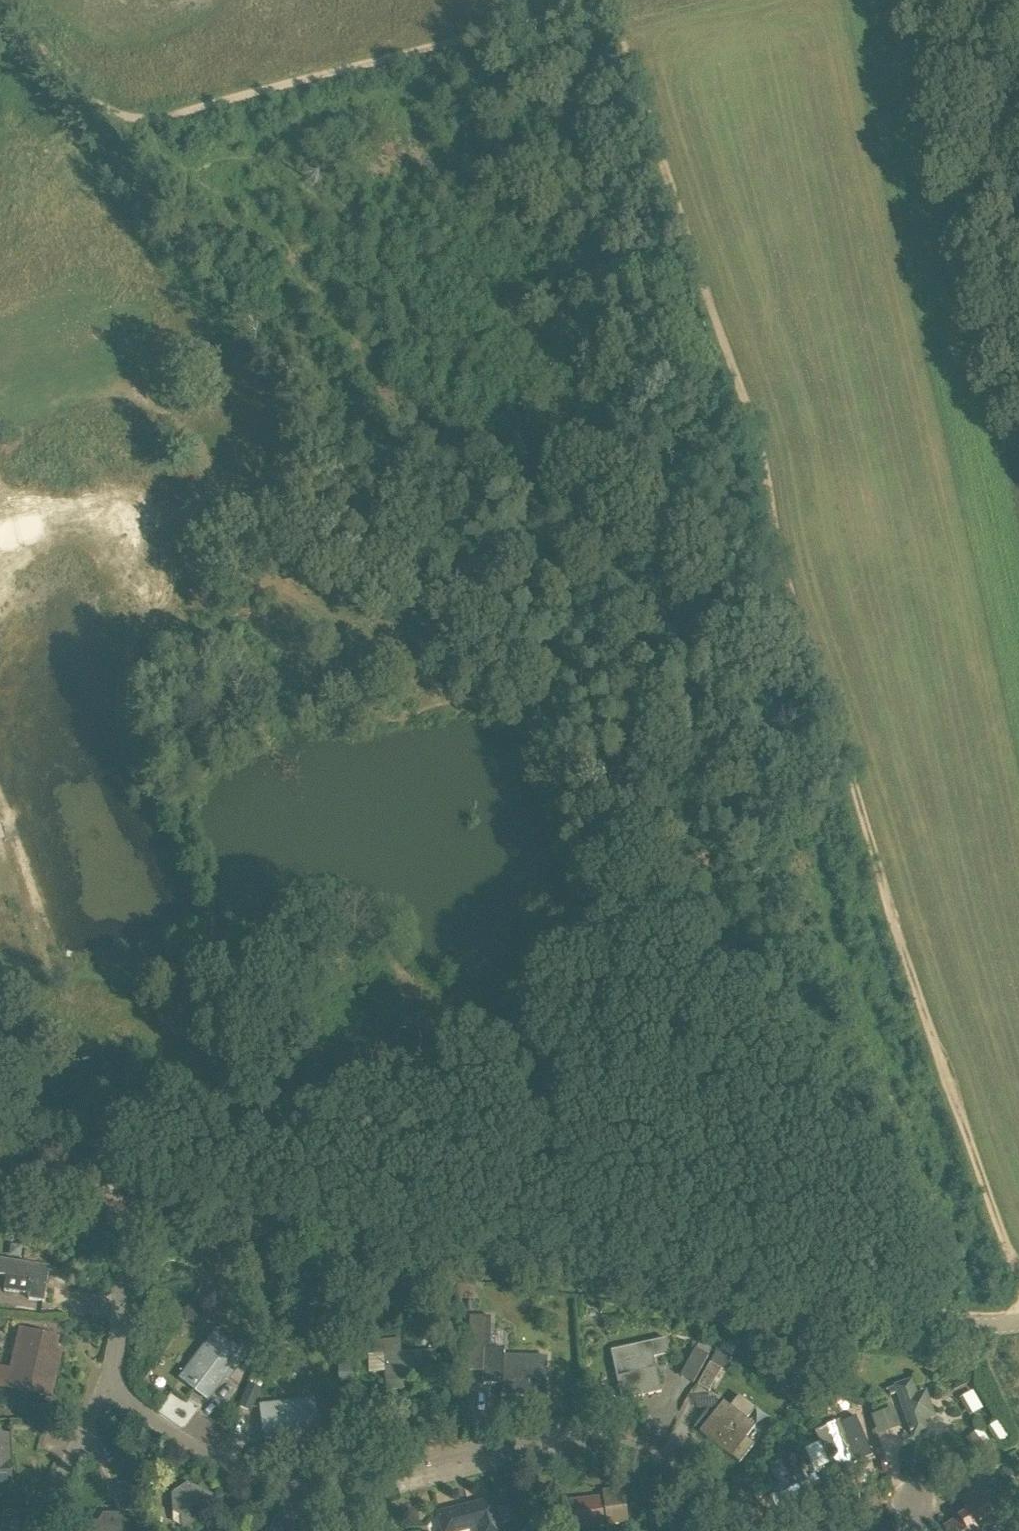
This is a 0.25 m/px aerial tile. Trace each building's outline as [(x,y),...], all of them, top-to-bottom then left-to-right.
[(210,1268),(211,1256),(200,1255),(198,1267),(210,1268)] [(32,1280),(29,1299),(44,1302),(50,1267),(0,1259),(0,1275),(32,1280)] [(468,1311),(477,1311),(477,1302),(468,1302),(468,1311)] [(192,1303),(177,1311),(184,1324),(199,1316),(192,1303)] [(275,1317),(255,1308),(238,1347),(258,1356),(275,1317)] [(453,1318),(436,1317),(435,1325),(452,1327),(453,1318)] [(57,1340),(38,1336),(23,1332),(11,1387),(50,1397),(60,1358),(54,1356),(57,1340)] [(195,1390),(207,1399),(225,1376),(228,1378),(244,1357),(216,1336),(208,1346),(207,1345),(195,1362),(199,1366),(190,1378),(200,1385),(195,1390)] [(400,1337),(371,1340),(372,1351),(385,1350),(387,1390),(403,1389),(402,1369),(435,1368),(434,1351),(402,1353),(400,1337)] [(547,1397),(548,1358),(504,1356),(504,1353),(485,1352),(486,1343),(471,1342),(469,1376),(484,1377),(484,1386),(512,1387),(512,1396),(547,1397)] [(634,1346),(611,1351),(622,1401),(661,1392),(653,1354),(636,1358),(634,1346)] [(681,1377),(694,1384),(709,1356),(696,1349),(681,1377)] [(721,1368),(710,1362),(697,1385),(708,1392),(721,1368)] [(339,1382),(354,1382),(354,1366),(339,1367),(339,1382)] [(926,1392),(917,1395),(912,1381),(889,1389),(890,1393),(898,1391),(910,1425),(908,1426),(910,1433),(912,1433),(914,1438),(928,1433),(923,1421),(934,1417),(926,1392)] [(262,1389),(248,1383),(238,1407),(252,1413),(262,1389)] [(329,1398),(261,1406),(265,1438),(296,1434),(296,1438),(333,1434),(329,1398)] [(742,1436),(746,1439),(756,1427),(725,1402),(700,1432),(727,1455),(742,1436)] [(871,1415),(877,1430),(900,1421),(894,1406),(871,1415)] [(848,1433),(857,1429),(852,1419),(857,1417),(857,1416),(818,1433),(833,1467),(858,1456),(848,1433)] [(980,1429),(966,1439),(980,1457),(993,1447),(980,1429)] [(7,1436),(0,1436),(0,1486),(11,1486),(10,1465),(9,1465),(7,1436)] [(128,1482),(115,1486),(121,1502),(133,1498),(128,1482)] [(213,1496),(188,1483),(172,1494),(173,1514),(182,1518),(182,1527),(191,1530),(199,1525),(199,1516),(214,1506),(213,1496)] [(628,1486),(606,1488),(607,1498),(572,1502),(575,1528),(633,1521),(628,1486)] [(816,1503),(825,1499),(821,1490),(812,1494),(816,1503)] [(999,1524),(979,1495),(964,1505),(969,1513),(946,1528),(948,1530),(988,1530),(999,1524)] [(494,1501),(439,1514),(443,1530),(462,1530),(477,1527),(478,1530),(502,1530),(501,1528),(517,1523),(513,1509),(497,1513),(494,1501)] [(271,1530),(294,1530),(295,1526),(291,1515),(280,1513),(273,1522),(271,1530)] [(137,1530),(123,1530),(127,1522),(123,1514),(104,1514),(99,1522),(90,1522),(85,1530),(137,1530)] [(72,1528),(72,1515),(59,1515),(59,1528),(72,1528)] [(819,1530),(842,1530),(839,1523),(819,1530)]
